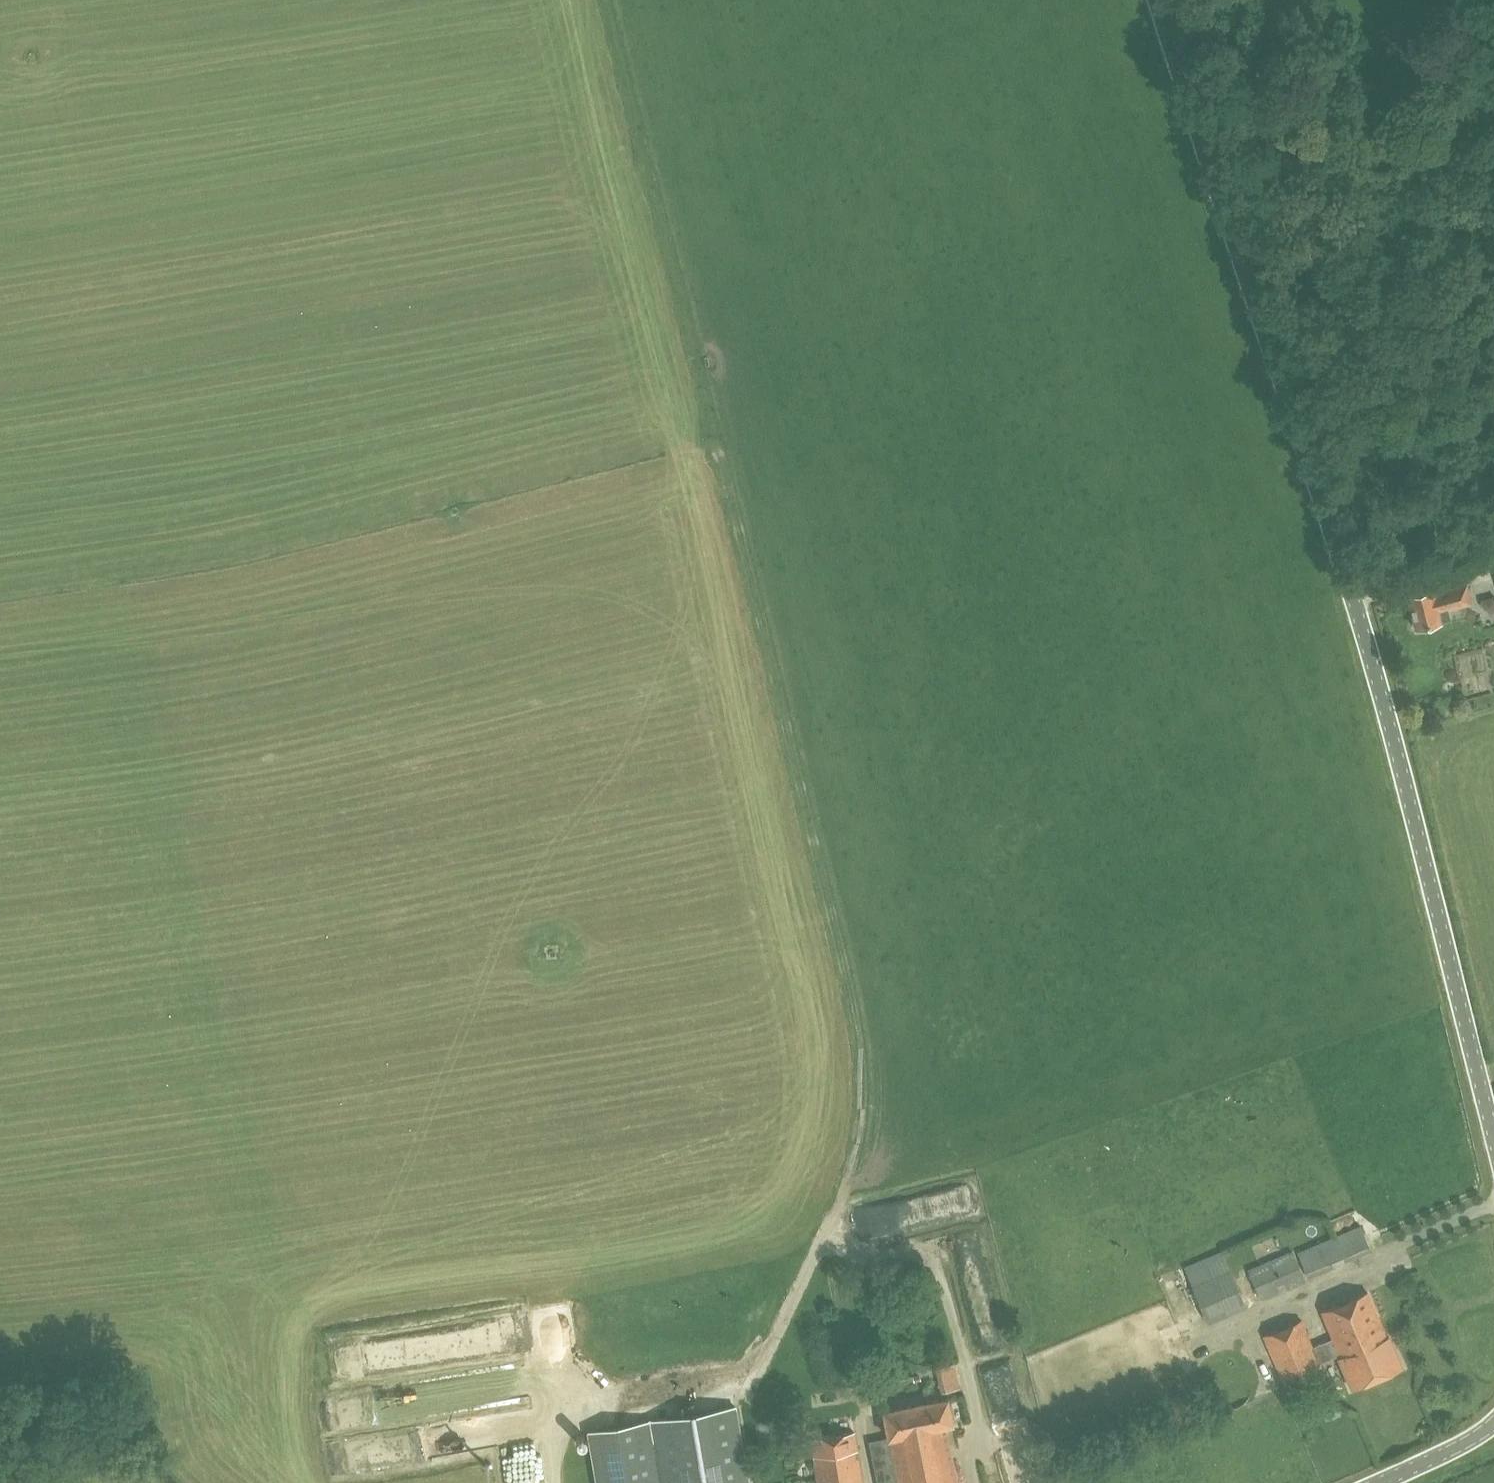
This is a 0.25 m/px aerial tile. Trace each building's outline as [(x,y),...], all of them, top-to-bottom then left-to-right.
[(1409,596),(1416,627),(1441,621),(1439,611),(1472,603),(1467,584),(1434,592),(1434,590),(1409,596)] [(1298,1252),(1309,1279),(1371,1252),(1361,1226),(1298,1252)] [(1248,1269),(1261,1302),(1306,1282),(1293,1250),(1248,1269)] [(1233,1251),(1164,1271),(1169,1287),(1198,1279),(1209,1314),(1248,1302),(1233,1251)] [(1339,1358),(1352,1389),(1402,1368),(1390,1337),(1388,1338),(1369,1292),(1321,1312),(1333,1339),(1314,1347),(1303,1320),(1263,1336),(1283,1383),(1323,1367),(1321,1363),(1339,1355),(1340,1358),(1339,1358)] [(962,1381),(960,1356),(945,1357),(947,1382),(962,1381)] [(1024,1395),(1020,1378),(992,1386),(996,1402),(1024,1395)] [(878,1482),(957,1482),(945,1424),(953,1423),(948,1397),(883,1410),(889,1437),(869,1441),(878,1482)] [(736,1407),(588,1430),(598,1482),(749,1482),(736,1407)] [(818,1482),(863,1482),(855,1431),(812,1437),(818,1482)] [(774,1470),(773,1437),(749,1438),(750,1471),(774,1470)] [(536,1467),(511,1472),(513,1482),(539,1482),(536,1467)]
